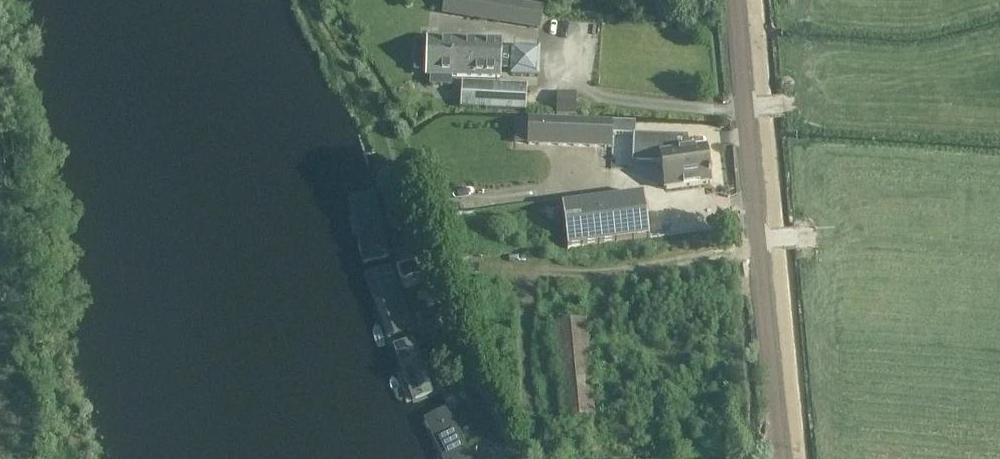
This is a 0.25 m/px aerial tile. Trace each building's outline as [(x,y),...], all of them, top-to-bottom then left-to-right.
[(442,14),(541,30),(542,21),(544,9),(491,0),(443,0),(443,5),(442,14)] [(427,40),(425,79),(430,79),(429,87),(451,88),(452,80),(501,82),(501,72),(510,73),(510,79),(539,80),(540,51),(511,50),(511,52),(502,51),(502,42),(427,40)] [(411,80),(395,85),(397,93),(413,88),(411,80)] [(461,81),(460,105),(525,109),(526,86),(498,84),(461,81)] [(576,96),(556,96),(556,111),(576,112),(576,96)] [(516,120),(516,142),(529,142),(529,120),(516,120)] [(606,147),(607,133),(633,134),(634,125),(607,125),(530,123),(530,145),(606,147)] [(633,134),(632,162),(662,163),(665,189),(710,183),(709,176),(711,176),(711,172),(708,173),(705,147),(689,149),(687,135),(686,136),(633,134)] [(374,193),(351,198),(364,261),(388,256),(374,193)] [(561,205),(564,225),(567,249),(649,238),(643,195),(561,205)] [(428,232),(426,221),(415,223),(417,234),(428,232)] [(405,279),(418,274),(413,261),(400,266),(405,279)] [(389,267),(366,276),(388,337),(412,329),(389,267)] [(595,416),(590,362),(586,321),(554,324),(563,419),(595,416)] [(458,325),(449,328),(453,341),(462,337),(458,325)] [(414,340),(394,347),(414,399),(433,392),(414,340)] [(424,417),(435,439),(439,438),(445,452),(442,454),(444,458),(471,458),(446,407),(424,417)] [(484,452),(488,458),(506,458),(496,444),(484,452)]
